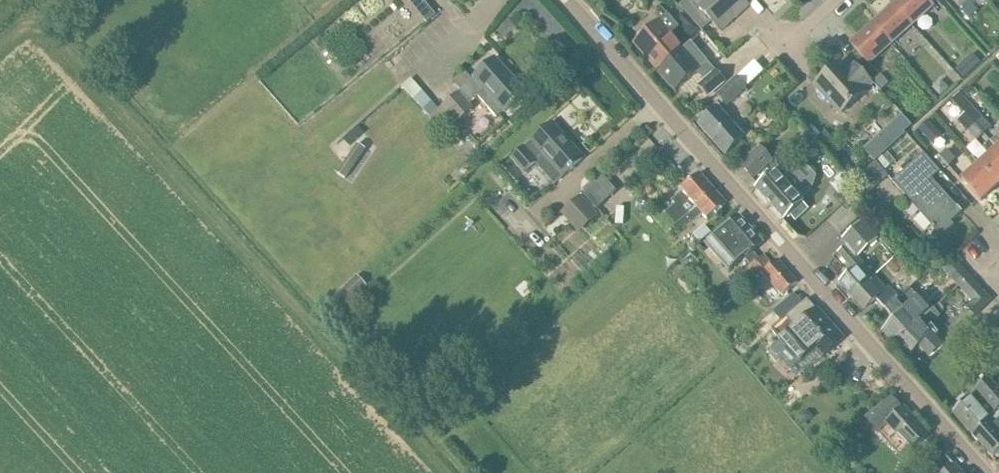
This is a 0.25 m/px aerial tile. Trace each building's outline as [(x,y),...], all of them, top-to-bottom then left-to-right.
[(700,8),(721,31),(749,6),(743,0),(708,0),(700,8)] [(928,0),(899,0),(894,4),(912,25),(933,6),(928,0)] [(968,2),(956,13),(971,28),(982,17),(968,2)] [(912,25),(894,4),(872,24),(891,44),(912,25)] [(668,13),(640,36),(633,42),(657,69),(682,47),(683,49),(690,42),(702,32),(686,16),(677,24),(668,13)] [(944,14),(934,23),(943,33),(953,23),(944,14)] [(891,44),(872,24),(851,43),(869,63),(891,44)] [(675,91),(680,87),(697,72),(705,81),(699,86),(708,96),(726,82),(716,71),(690,42),(683,49),(682,47),(657,69),(675,91)] [(972,53),(955,69),(963,78),(981,62),(972,53)] [(456,94),(456,95),(442,107),(457,125),(474,110),(469,104),(478,95),(497,117),(502,113),(504,115),(517,104),(516,102),(526,93),(496,59),(456,94)] [(755,61),(717,95),(716,95),(726,106),(765,72),(755,61)] [(865,92),(864,90),(873,82),(857,65),(847,73),(842,73),(836,67),(816,85),(841,113),(865,92)] [(881,74),(874,81),(882,91),(890,84),(881,74)] [(971,86),(964,93),(971,99),(978,93),(971,86)] [(953,100),(965,113),(985,134),(992,127),(960,93),(953,100)] [(717,108),(708,116),(699,124),(726,154),(744,137),(717,108)] [(977,141),(985,134),(965,113),(958,120),(977,141)] [(928,120),(918,129),(933,144),(943,135),(928,120)] [(538,137),(511,160),(522,172),(534,162),(535,161),(545,173),(555,185),(562,179),(571,171),(574,168),(573,167),(584,158),(553,123),(538,137)] [(770,137),(761,145),(764,149),(773,141),(770,137)] [(751,138),(745,143),(753,151),(759,146),(751,138)] [(989,154),(979,163),(998,185),(998,150),(991,141),(983,148),(989,154)] [(336,173),(346,179),(367,149),(356,142),(336,173)] [(934,151),(949,167),(957,160),(942,143),(934,151)] [(753,178),(757,174),(772,161),(759,147),(740,164),(753,178)] [(886,152),(877,161),(885,170),(895,162),(886,152)] [(909,166),(909,167),(893,182),(911,201),(935,229),(942,236),(954,225),(951,222),(962,212),(932,179),(940,171),(923,153),(909,166)] [(850,162),(843,169),(852,179),(859,172),(850,162)] [(817,178),(809,169),(804,163),(784,181),(775,172),(756,189),(784,219),(790,214),(795,220),(808,209),(801,200),(816,188),(817,178)] [(979,163),(961,179),(981,201),(998,185),(979,163)] [(666,212),(675,223),(714,189),(700,174),(672,199),(676,203),(666,212)] [(584,194),(594,205),(598,209),(617,192),(603,177),(584,194)] [(726,204),(714,189),(675,223),(676,225),(681,221),(686,226),(693,220),(694,221),(700,217),(705,222),(726,204)] [(581,195),(561,213),(570,223),(579,233),(599,216),(581,195)] [(706,245),(730,271),(738,264),(739,265),(745,260),(750,266),(759,259),(752,251),(763,242),(739,216),(706,245)] [(705,223),(693,234),(702,243),(714,231),(705,223)] [(838,252),(838,253),(853,270),(840,281),(852,295),(874,277),(857,258),(877,241),(861,223),(848,234),(847,245),(838,252)] [(613,235),(603,243),(608,249),(618,241),(613,235)] [(711,300),(710,302),(717,311),(736,295),(735,294),(757,275),(759,277),(763,273),(783,295),(798,282),(778,259),(774,263),(772,264),(764,255),(759,259),(750,266),(745,271),(737,278),(728,286),(711,300)] [(940,266),(958,285),(969,275),(952,256),(940,266)] [(906,265),(898,257),(888,266),(896,274),(906,265)] [(737,278),(745,271),(741,267),(733,274),(737,278)] [(357,275),(333,297),(343,308),(367,286),(357,275)] [(969,275),(958,285),(972,301),(966,306),(975,315),(991,300),(969,275)] [(888,293),(874,277),(852,295),(864,308),(876,298),(885,308),(897,297),(891,290),(888,293)] [(895,319),(883,330),(895,343),(932,310),(931,309),(925,301),(912,287),(899,297),(886,309),(895,319)] [(779,308),(775,312),(784,323),(775,331),(777,334),(785,342),(807,367),(823,353),(825,356),(829,352),(844,338),(817,308),(816,309),(807,300),(803,304),(794,295),(779,308)] [(940,303),(935,308),(939,313),(944,308),(940,303)] [(935,308),(932,310),(895,343),(907,357),(919,346),(929,357),(942,345),(925,326),(939,313),(935,308)] [(970,322),(964,327),(971,335),(977,330),(970,322)] [(761,332),(755,326),(742,338),(743,338),(739,342),(745,347),(761,332)] [(964,327),(939,352),(947,361),(960,349),(959,348),(972,336),(971,335),(964,327)] [(959,405),(953,411),(973,433),(985,421),(998,408),(998,379),(993,384),(988,379),(959,405)] [(888,424),(895,433),(888,440),(902,455),(909,448),(911,451),(929,435),(901,403),(895,408),(889,400),(868,419),(879,432),(888,424)] [(973,433),(993,456),(998,451),(998,408),(985,421),(973,433)] [(928,472),(962,472),(947,456),(928,472)]
